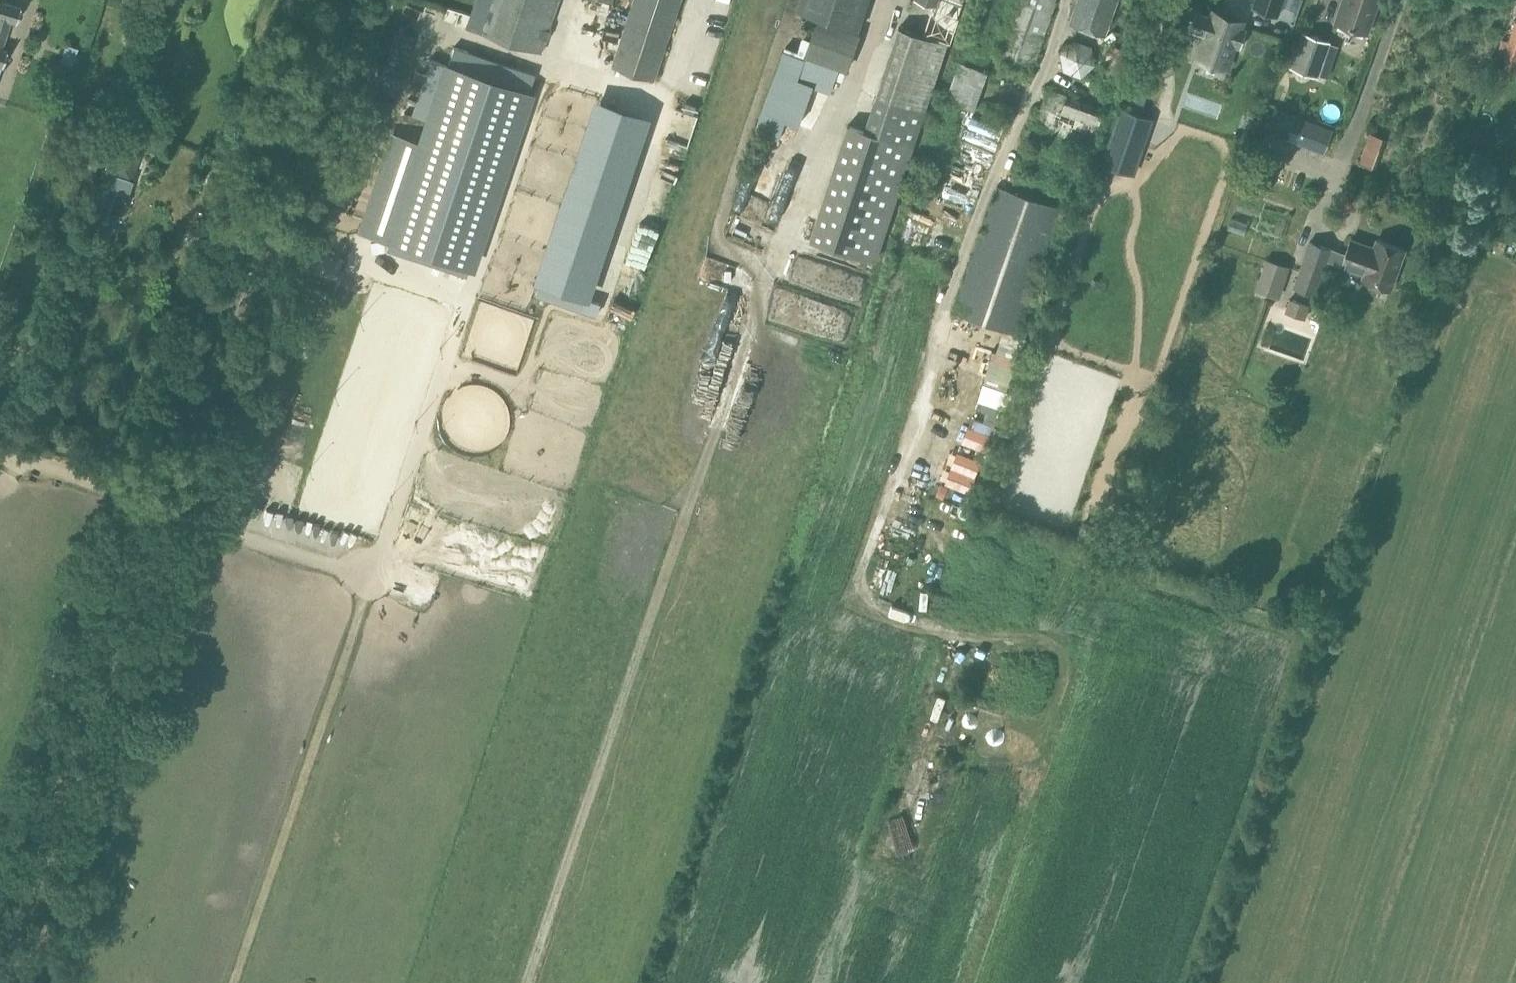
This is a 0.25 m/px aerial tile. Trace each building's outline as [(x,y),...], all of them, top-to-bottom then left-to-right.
[(4,0),(0,0),(0,73),(8,49),(3,48),(12,22),(16,23),(22,6),(4,0)] [(478,31),(543,53),(561,0),(489,0),(478,31)] [(656,81),(683,0),(634,0),(613,66),(656,81)] [(797,10),(819,17),(859,31),(870,0),(801,0),(797,10)] [(997,60),(1031,72),(1057,0),(1018,0),(997,60)] [(1070,22),(1106,35),(1119,0),(1078,0),(1070,22)] [(1256,3),(1254,6),(1278,15),(1283,0),(1256,0),(1256,3)] [(1368,32),(1377,7),(1357,0),(1344,0),(1336,21),(1368,32)] [(923,19),(927,35),(943,40),(947,37),(954,29),(951,11),(935,6),(923,19)] [(1190,30),(1211,37),(1203,58),(1224,66),(1232,44),(1241,47),(1248,27),(1239,24),(1240,20),(1218,13),(1217,16),(1197,9),(1190,30)] [(792,53),(784,50),(758,122),(777,129),(781,118),(787,120),(802,81),(828,91),(836,68),(848,72),(862,33),(819,17),(805,57),(792,53)] [(865,129),(848,123),(810,240),(875,262),(933,89),(949,42),(899,27),(865,129)] [(1302,30),(1289,66),(1319,77),(1327,57),(1333,40),(1302,30)] [(1075,39),(1061,52),(1064,70),(1082,77),(1096,64),(1093,45),(1075,39)] [(1515,69),(1515,42),(1510,40),(1502,65),(1515,69)] [(65,43),(60,62),(72,66),(78,48),(65,43)] [(963,61),(955,82),(949,100),(973,109),(979,93),(987,71),(963,61)] [(1086,101),(1048,87),(1035,125),(1092,145),(1099,126),(1106,110),(1086,101)] [(1333,127),(1277,106),(1267,129),(1323,151),(1333,127)] [(1123,109),(1104,166),(1133,176),(1153,120),(1123,109)] [(1360,162),(1376,168),(1387,138),(1370,132),(1360,162)] [(108,186),(103,184),(91,226),(113,233),(119,214),(116,213),(122,190),(116,188),(120,174),(130,177),(138,157),(116,150),(109,170),(112,171),(108,186)] [(89,152),(83,165),(96,172),(102,158),(89,152)] [(953,312),(1016,334),(1061,207),(998,185),(953,312)] [(1407,248),(1376,238),(1373,245),(1349,237),(1344,253),(1334,249),(1335,248),(1310,240),(1293,287),(1318,296),(1326,273),(1331,259),(1342,263),(1341,265),(1363,273),(1361,279),(1393,290),(1407,248)] [(1280,298),(1291,266),(1269,259),(1258,290),(1280,298)] [(1286,312),(1306,319),(1310,305),(1290,298),(1286,312)]
